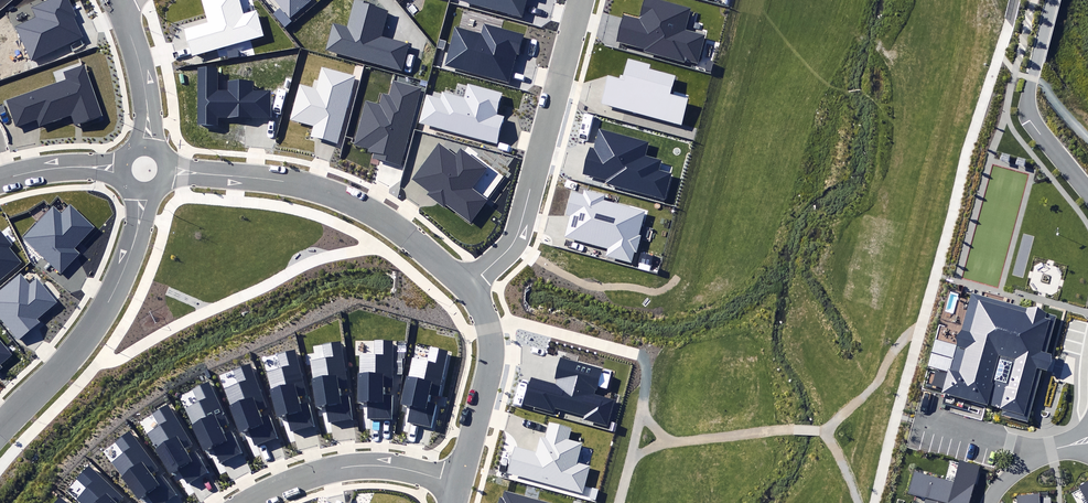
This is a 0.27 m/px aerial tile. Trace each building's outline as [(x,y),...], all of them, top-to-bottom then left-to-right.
[(30,61),(84,37),(75,17),(76,16),(69,0),(47,0),(32,7),(37,18),(16,28),(30,61)] [(239,0),(201,0),(205,13),(208,22),(184,29),(192,56),(264,36),(256,10),(243,14),(239,0)] [(289,17),(310,0),(274,0),(289,17)] [(357,0),(354,0),(347,25),(332,21),(324,50),(402,71),(409,44),(381,36),(388,10),(375,7),(375,5),(357,0)] [(458,1),(521,17),(526,0),(458,0),(458,1)] [(616,41),(643,48),(642,51),(684,62),(685,59),(698,63),(705,35),(684,30),(690,8),(657,0),(646,0),(641,19),(623,14),(616,41)] [(455,27),(444,65),(509,83),(523,35),(484,24),(481,34),(455,27)] [(608,74),(600,103),(682,125),(689,98),(670,93),(675,76),(649,69),(650,65),(629,59),(623,78),(608,74)] [(73,114),(77,125),(103,116),(84,64),(63,71),(66,79),(6,100),(15,126),(37,118),(39,125),(73,114)] [(198,124),(218,124),(218,117),(272,117),(272,90),(253,90),(253,81),(229,81),(229,89),(217,89),(217,68),(198,68),(198,124)] [(310,136),(337,143),(355,76),(322,68),(316,89),(299,84),(290,121),(313,127),(310,136)] [(372,159),(400,166),(419,88),(394,82),(390,95),(383,93),(380,105),(365,101),(353,145),(368,149),(367,152),(373,153),(372,159)] [(419,123),(496,143),(504,114),(496,112),(502,92),(467,83),(464,97),(442,91),(440,97),(427,93),(419,123)] [(605,183),(665,198),(672,173),(659,170),(662,159),(645,155),(648,142),(599,129),(594,148),(589,147),(582,174),(606,180),(605,183)] [(446,204),(470,222),(504,177),(467,150),(465,152),(460,149),(456,155),(438,142),(411,178),(428,191),(426,194),(443,208),(446,204)] [(606,255),(631,261),(643,211),(602,201),(603,196),(584,191),(583,195),(571,191),(564,216),(568,217),(563,238),(607,249),(606,255)] [(22,238),(60,275),(81,253),(75,247),(94,227),(70,205),(69,206),(62,213),(53,205),(22,238)] [(22,262),(9,247),(12,245),(0,230),(0,280),(22,262)] [(19,340),(39,322),(37,320),(58,302),(37,277),(30,283),(20,271),(0,289),(0,318),(19,340)] [(1001,415),(1027,423),(1042,370),(1046,371),(1051,354),(1047,353),(1057,315),(972,292),(958,345),(938,340),(930,368),(947,373),(941,393),(988,406),(989,403),(1001,406),(1000,408),(1003,409),(1001,415)] [(3,367),(0,364),(12,355),(0,340),(0,369),(3,367)] [(367,420),(392,420),(392,395),(384,395),(384,386),(393,386),(393,341),(374,341),(374,353),(358,353),(358,356),(358,376),(358,404),(359,404),(367,404),(367,420)] [(328,423),(352,419),(348,395),(341,396),(340,389),(348,387),(342,347),(341,342),(323,345),(325,357),(309,360),(317,410),(325,408),(328,423)] [(407,422),(430,427),(435,403),(428,401),(429,395),(437,397),(447,351),(431,347),(428,361),(412,357),(408,377),(406,377),(400,403),(403,404),(411,406),(407,422)] [(286,414),(291,431),(314,425),(308,403),(300,405),(298,397),(307,394),(296,354),(295,350),(277,354),(281,368),(265,372),(271,395),(277,417),(286,414)] [(531,377),(523,404),(554,413),(555,408),(584,416),(583,419),(608,426),(615,400),(593,394),(600,369),(561,359),(554,384),(531,377)] [(248,431),(255,446),(276,438),(267,415),(261,418),(258,410),(266,406),(249,364),(233,370),(237,382),(224,387),(221,388),(240,434),(248,431)] [(212,446),(220,463),(242,452),(231,431),(226,433),(222,427),(229,424),(209,383),(193,391),(198,402),(184,409),(193,427),(205,450),(212,446)] [(917,408),(930,411),(935,392),(922,389),(917,408)] [(930,411),(939,414),(941,408),(944,395),(935,392),(930,411)] [(156,411),(152,413),(160,426),(146,434),(156,449),(172,475),(178,471),(187,486),(209,472),(196,451),(188,456),(185,450),(193,444),(168,404),(156,411)] [(515,447),(509,472),(583,492),(590,466),(576,462),(582,443),(568,440),(572,428),(550,422),(546,437),(541,436),(536,453),(515,447)] [(916,449),(919,450),(925,431),(911,427),(906,446),(916,449)] [(115,441),(124,453),(111,462),(140,500),(148,495),(154,502),(165,502),(177,494),(163,475),(156,480),(150,473),(157,468),(136,441),(129,431),(115,441)] [(919,450),(928,452),(934,433),(925,431),(919,450)] [(928,452),(937,454),(942,436),(934,433),(928,452)] [(937,454),(946,457),(951,438),(942,436),(937,454)] [(946,457),(955,459),(960,441),(951,438),(946,457)] [(955,459),(964,462),(969,443),(960,441),(955,459)] [(969,443),(964,462),(968,462),(968,461),(974,462),(978,446),(969,443)] [(978,446),(974,462),(983,464),(987,448),(978,446)] [(987,448),(983,464),(992,467),(996,450),(987,448)] [(925,502),(970,502),(980,468),(981,467),(959,461),(958,463),(953,481),(945,479),(914,470),(908,493),(926,498),(925,502)] [(123,497),(93,470),(89,467),(78,479),(86,487),(75,499),(74,500),(77,502),(117,502),(123,497)] [(505,491),(503,498),(500,497),(499,502),(550,502),(505,491)] [(1051,498),(1040,498),(1039,494),(1018,496),(1018,502),(1051,502),(1051,498)]
